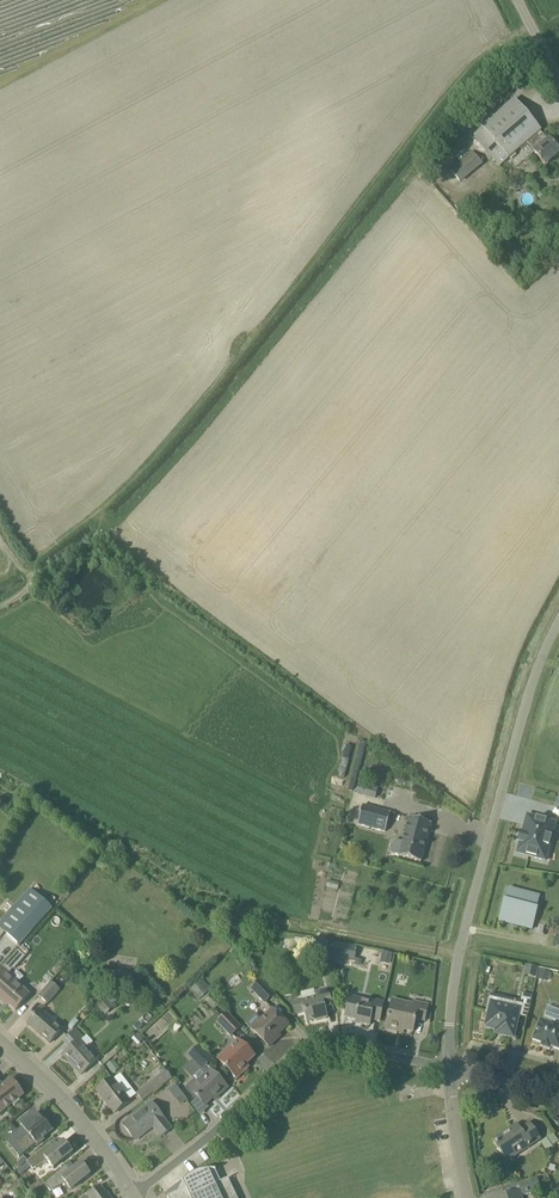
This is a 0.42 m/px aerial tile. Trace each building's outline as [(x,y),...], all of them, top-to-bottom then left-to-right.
[(520,78),(524,86),(530,83),(526,75),(520,78)] [(482,127),(483,128),(474,135),(481,143),(480,144),(499,167),(526,144),(544,166),(558,154),(558,152),(549,140),(548,141),(540,132),(541,131),(515,100),(482,127)] [(548,241),(552,245),(558,239),(558,234),(557,233),(548,241)] [(391,813),(363,806),(358,824),(386,832),(391,813)] [(517,854),(545,861),(546,861),(539,859),(542,845),(547,847),(553,823),(555,824),(556,823),(527,815),(522,833),(521,833),(518,843),(520,843),(517,854)] [(395,840),(391,854),(399,856),(398,857),(421,863),(431,824),(409,818),(402,842),(395,840)] [(4,933),(19,946),(52,909),(30,889),(0,923),(0,937),(4,933)] [(536,909),(532,908),(536,896),(515,890),(512,903),(506,901),(504,901),(499,921),(532,930),(537,910),(536,909)] [(242,950),(244,942),(238,940),(235,948),(242,950)] [(334,943),(331,956),(345,959),(348,946),(334,943)] [(23,946),(18,951),(24,957),(29,952),(23,946)] [(18,951),(0,971),(0,1000),(4,1003),(5,1001),(15,1011),(29,995),(16,984),(18,982),(8,974),(13,969),(14,970),(25,957),(24,957),(18,951)] [(389,965),(392,954),(383,952),(381,963),(389,965)] [(536,977),(538,967),(527,965),(525,975),(536,977)] [(108,968),(107,985),(118,986),(118,983),(125,984),(139,971),(120,968),(119,969),(108,968)] [(325,981),(331,979),(329,970),(322,971),(325,981)] [(540,970),(538,980),(547,982),(550,972),(540,970)] [(201,978),(189,990),(199,1000),(211,989),(201,978)] [(265,1004),(273,996),(259,982),(251,990),(265,1004)] [(59,990),(51,983),(38,997),(47,1005),(59,990)] [(316,1000),(303,1003),(302,1000),(293,1002),(297,1015),(305,1013),(308,1023),(327,1018),(326,1012),(333,1010),(328,990),(314,993),(316,1000)] [(513,1037),(519,1013),(527,1014),(527,1018),(532,997),(522,994),(521,1001),(506,998),(506,1002),(502,1005),(489,1002),(491,995),(490,994),(486,1011),(489,1012),(486,1027),(503,1031),(502,1035),(513,1037)] [(369,1004),(349,999),(345,1018),(362,1022),(361,1024),(370,1026),(371,1020),(380,1022),(384,1003),(370,999),(369,1004)] [(394,999),(386,1030),(397,1032),(398,1030),(413,1033),(416,1020),(425,1022),(429,1005),(413,1001),(412,1004),(394,999)] [(112,1006),(107,1000),(103,1004),(110,1011),(114,1008),(112,1006)] [(61,1029),(40,1010),(28,1024),(49,1044),(61,1029)] [(263,1022),(253,1031),(269,1047),(277,1040),(275,1038),(288,1026),(272,1010),(262,1020),(263,1022)] [(537,1029),(532,1040),(542,1044),(541,1047),(549,1050),(551,1047),(558,1050),(558,1017),(546,1012),(542,1021),(540,1020),(537,1029)] [(231,1038),(241,1029),(228,1014),(218,1023),(231,1038)] [(76,1030),(73,1033),(64,1042),(70,1049),(63,1055),(81,1075),(98,1060),(80,1041),(84,1038),(76,1030)] [(255,1057),(238,1040),(218,1060),(237,1079),(249,1067),(247,1065),(255,1057)] [(202,1071),(212,1061),(199,1047),(188,1057),(202,1071)] [(113,1061),(106,1066),(113,1074),(120,1069),(113,1061)] [(136,1094),(142,1101),(172,1078),(166,1070),(136,1094)] [(196,1100),(197,1100),(198,1099),(205,1106),(213,1099),(217,1095),(219,1096),(228,1088),(210,1070),(197,1082),(195,1081),(195,1082),(187,1090),(186,1088),(185,1089),(196,1100)] [(130,1102),(113,1079),(97,1091),(114,1114),(130,1102)] [(23,1095),(11,1080),(3,1087),(0,1083),(0,1114),(12,1104),(14,1106),(20,1102),(18,1099),(23,1095)] [(176,1085),(169,1090),(175,1097),(181,1092),(176,1085)] [(171,1129),(163,1119),(163,1118),(152,1103),(123,1125),(135,1141),(153,1127),(161,1137),(171,1129)] [(16,1141),(10,1146),(19,1157),(36,1144),(38,1145),(44,1140),(43,1138),(50,1133),(52,1131),(49,1127),(42,1119),(41,1120),(35,1114),(21,1125),(22,1127),(29,1135),(18,1143),(16,1141)] [(507,1162),(540,1140),(532,1127),(529,1122),(519,1129),(516,1125),(494,1140),(496,1144),(495,1145),(507,1162)] [(540,1143),(547,1153),(555,1148),(556,1144),(558,1142),(558,1139),(554,1133),(540,1143)] [(33,1170),(48,1162),(53,1169),(73,1153),(71,1150),(72,1149),(67,1143),(66,1145),(64,1142),(57,1147),(54,1149),(50,1143),(27,1162),(27,1163),(31,1167),(33,1170)] [(51,1192),(65,1184),(71,1190),(90,1175),(88,1172),(90,1171),(85,1165),(84,1166),(81,1163),(72,1171),(67,1165),(44,1184),(51,1192)] [(21,1175),(28,1169),(24,1165),(18,1171),(21,1175)] [(182,1183),(183,1183),(186,1188),(167,1197),(168,1197),(237,1197),(229,1181),(222,1185),(216,1172),(216,1170),(204,1171),(193,1174),(187,1178),(182,1183)] [(520,1185),(524,1196),(541,1190),(537,1179),(520,1185)] [(109,1197),(100,1186),(84,1197),(108,1197),(109,1197)]
